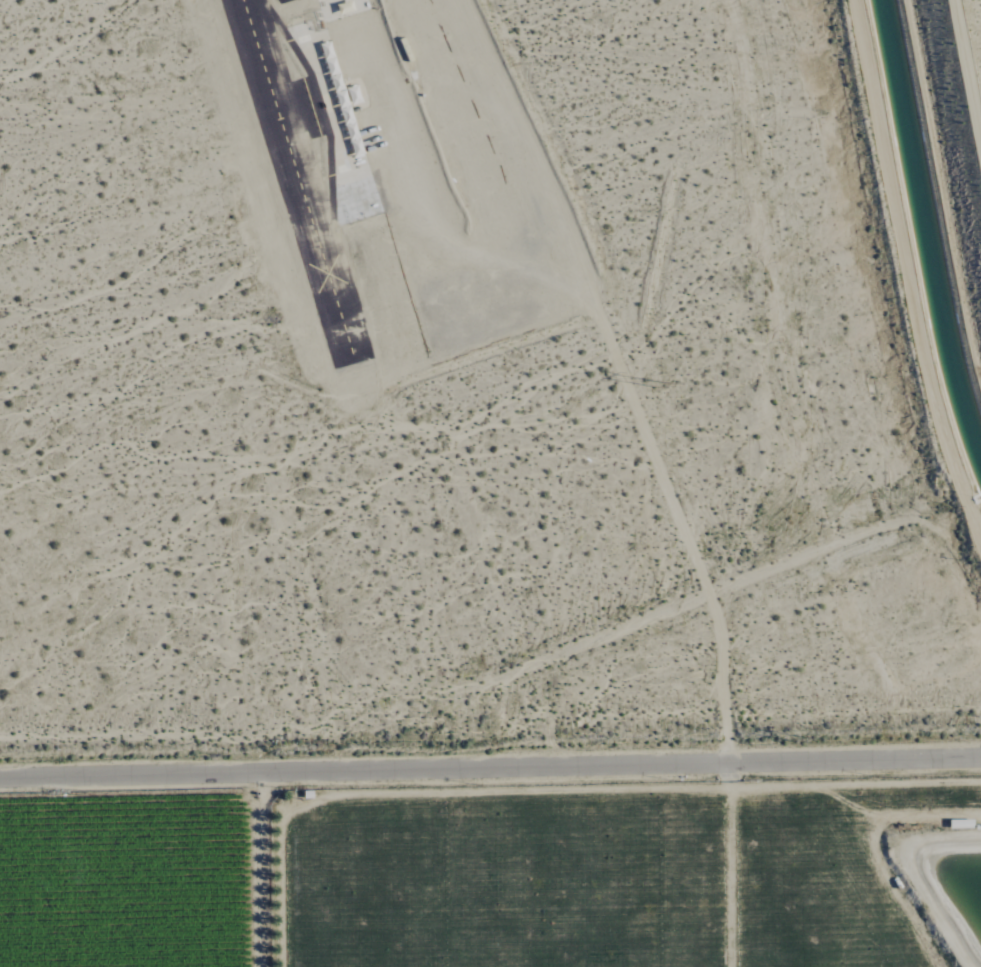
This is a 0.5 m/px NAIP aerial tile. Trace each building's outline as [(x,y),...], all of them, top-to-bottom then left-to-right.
[(335,3),(345,0),(353,0),(355,9),(339,14),(335,3)] [(321,8),(327,28),(321,30),(315,10),(321,8)] [(399,38),(404,36),(413,59),(408,61),(399,38)] [(324,59),(318,43),(329,39),(334,56),(324,59)] [(329,75),(324,59),(334,56),(339,72),(329,75)] [(334,91),(344,88),(339,72),(329,75),(334,91)] [(346,87),(358,83),(363,100),(351,104),(346,87)] [(339,107),(349,104),(344,88),(334,91),(339,107)] [(344,123),(354,120),(349,104),(339,107),(344,123)] [(349,140),(360,136),(354,120),(344,123),(349,140)] [(360,136),(365,152),(354,155),(349,140),(360,136)]
